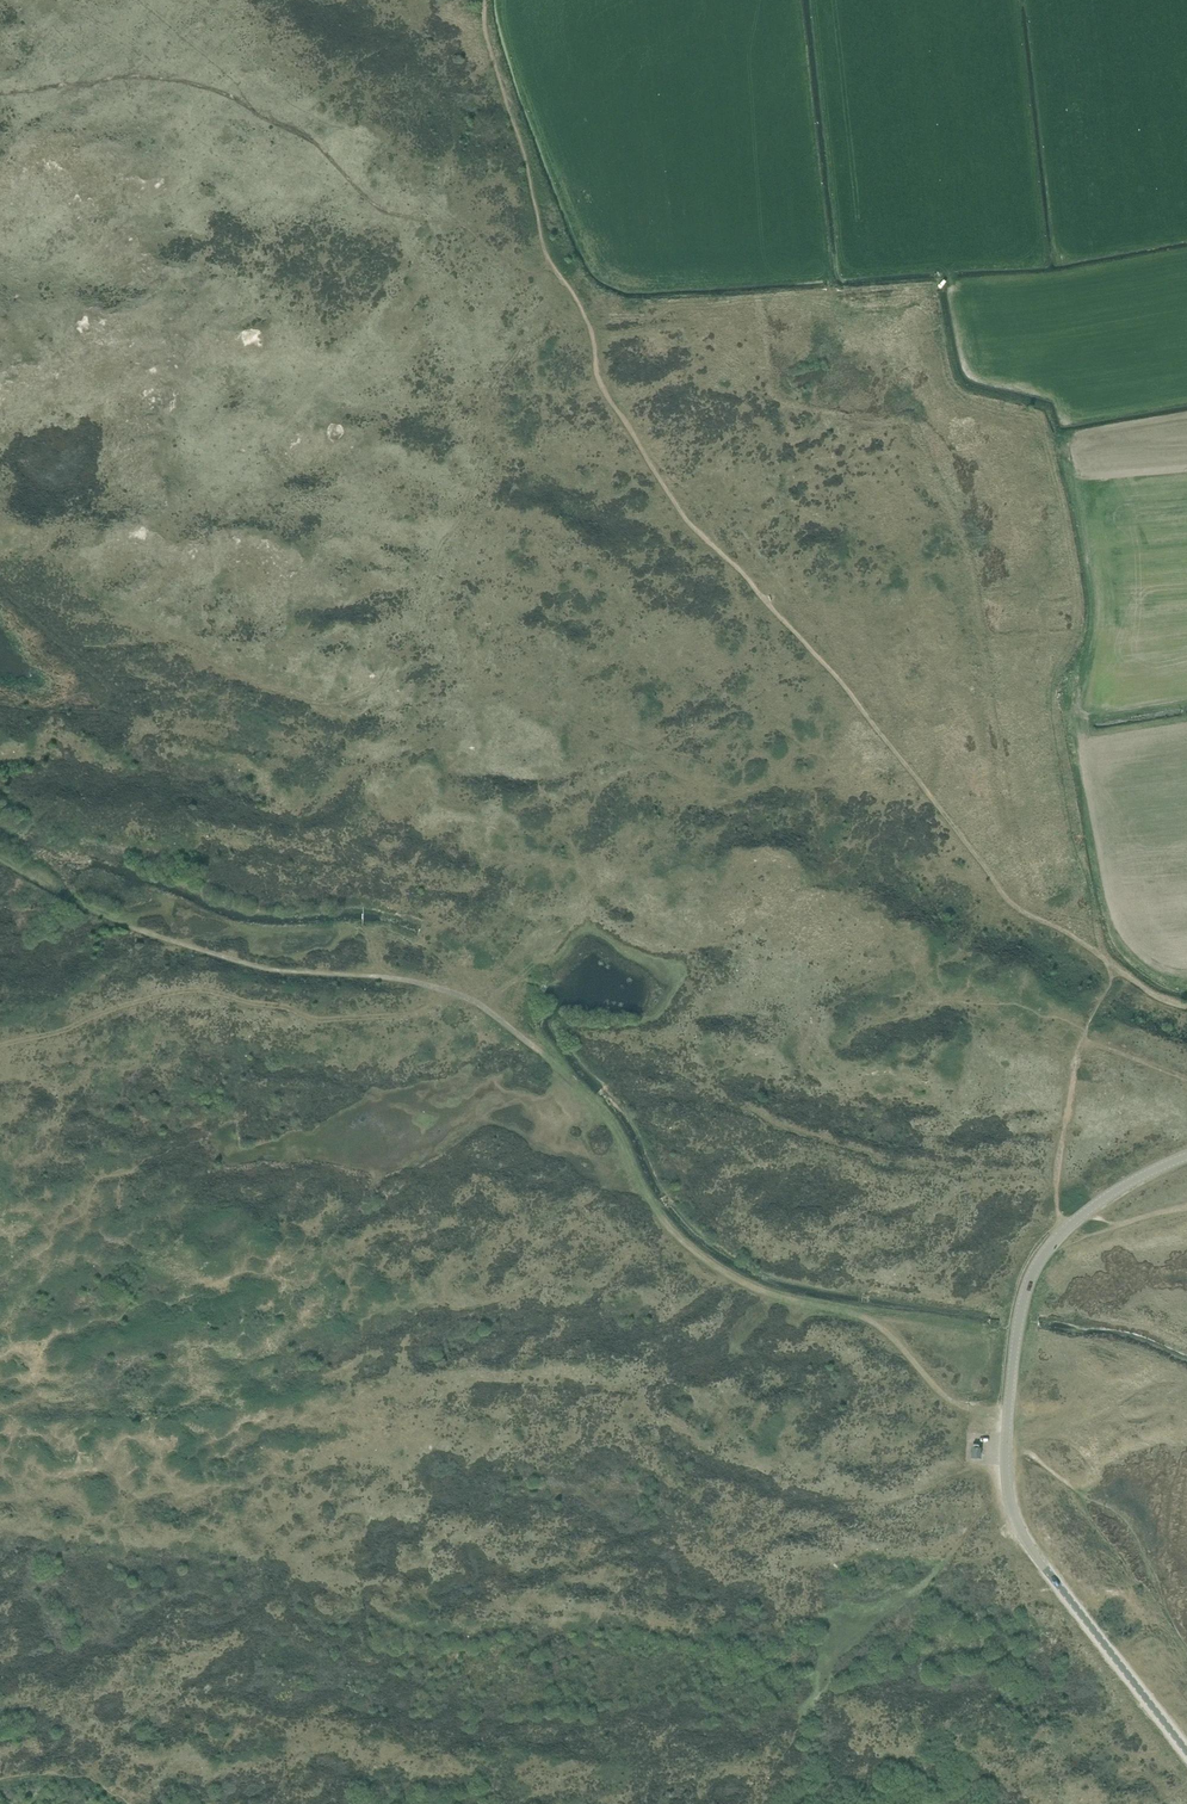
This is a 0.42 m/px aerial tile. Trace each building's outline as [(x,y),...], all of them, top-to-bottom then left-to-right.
[(974,1447),(973,1456),(980,1457),(981,1444),(976,1444),(976,1447),(974,1447)]
